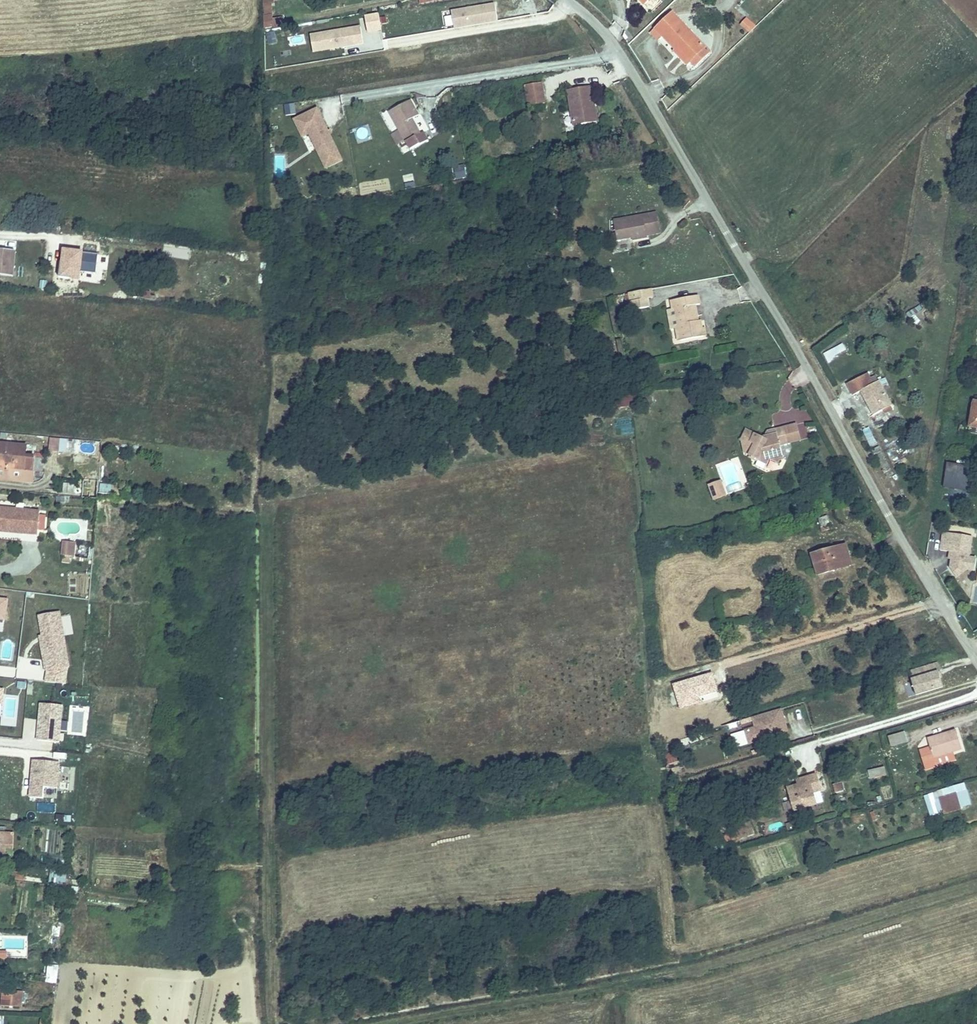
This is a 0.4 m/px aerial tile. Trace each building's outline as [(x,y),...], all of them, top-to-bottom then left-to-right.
[(278,0),(262,0),(263,29),(284,29),(284,19),(272,19),(272,4),(278,3),(278,0)] [(498,21),(495,5),(452,12),(455,28),(498,21)] [(657,27),(673,43),(674,43),(687,56),(702,42),(672,12),(657,27)] [(382,30),(379,14),(365,16),(368,32),(382,30)] [(741,24),(750,32),(755,26),(747,18),(741,24)] [(364,44),(361,27),(310,36),(312,46),(329,43),(330,50),(364,44)] [(617,40),(623,37),(617,27),(612,31),(617,40)] [(265,35),(267,44),(276,43),(274,33),(265,35)] [(330,50),(329,43),(312,46),(313,52),(330,50)] [(674,43),(673,43),(668,47),(682,61),(687,56),(674,43)] [(659,79),(648,84),(656,100),(667,95),(659,79)] [(544,84),(526,87),(530,108),(547,105),(544,84)] [(573,124),(591,122),(590,113),(597,112),(595,95),(597,94),(595,86),(568,89),(573,124)] [(408,98),(387,111),(403,140),(417,131),(410,118),(417,113),(408,98)] [(342,160),(317,108),(294,119),(302,137),(309,134),(326,168),(342,160)] [(590,113),(591,122),(598,120),(597,112),(590,113)] [(413,173),(402,175),(404,187),(415,185),(413,173)] [(656,217),(613,224),(617,243),(631,240),(632,244),(649,241),(648,237),(660,235),(656,217)] [(80,278),(82,247),(61,246),(59,277),(80,278)] [(13,274),(15,250),(0,248),(0,273),(13,274)] [(100,279),(101,251),(83,250),(82,278),(100,279)] [(646,289),(625,293),(628,310),(645,307),(643,298),(648,297),(646,289)] [(696,297),(669,302),(677,342),(704,337),(700,321),(688,323),(687,317),(695,315),(693,307),(698,305),(696,297)] [(834,355),(847,349),(843,342),(831,348),(834,355)] [(863,373),(844,383),(851,395),(860,391),(874,416),(894,405),(879,379),(870,385),(863,373)] [(793,420),(780,423),(783,439),(797,436),(793,420)] [(783,439),(780,423),(772,424),(774,432),(760,435),(745,428),(741,435),(744,437),(745,440),(742,443),(750,448),(748,451),(755,455),(757,452),(763,455),(765,453),(771,457),(779,454),(776,440),(783,439)] [(49,450),(61,451),(62,437),(50,437),(49,450)] [(41,456),(28,455),(29,446),(0,443),(0,444),(0,479),(23,481),(23,475),(40,476),(41,456)] [(946,462),(944,487),(971,489),(972,463),(946,462)] [(724,486),(721,475),(715,477),(720,490),(725,488),(724,486)] [(720,490),(715,477),(710,479),(715,492),(720,490)] [(88,479),(87,494),(97,494),(98,480),(88,479)] [(111,491),(111,483),(101,483),(101,491),(111,491)] [(41,535),(43,514),(0,511),(0,531),(41,535)] [(949,551),(946,571),(974,575),(976,558),(976,556),(971,555),(974,535),(942,530),(939,550),(949,551)] [(73,544),(64,543),(63,557),(72,558),(73,544)] [(843,543),(831,548),(833,553),(845,549),(843,543)] [(833,553),(831,548),(811,554),(818,575),(850,564),(845,549),(833,553)] [(9,600),(0,599),(0,620),(6,620),(9,600)] [(69,667),(60,611),(48,613),(49,619),(40,620),(43,635),(44,639),(41,640),(46,671),(68,667),(69,667)] [(941,678),(938,671),(940,671),(938,663),(909,671),(916,695),(943,687),(941,678)] [(66,684),(68,667),(46,671),(45,681),(66,684)] [(58,742),(61,705),(39,704),(38,720),(40,720),(39,732),(37,732),(37,741),(58,742)] [(788,733),(781,709),(753,718),(756,728),(746,731),(750,744),(788,733)] [(890,746),(908,742),(905,730),(887,735),(890,746)] [(954,730),(925,739),(930,758),(960,749),(954,730)] [(57,788),(60,763),(33,760),(31,781),(33,781),(33,787),(31,786),(30,797),(43,798),(44,787),(57,788)] [(885,765),(866,770),(868,779),(887,774),(885,765)] [(806,782),(798,784),(787,788),(793,811),(815,804),(812,792),(821,789),(815,771),(804,774),(806,782)] [(796,777),(798,784),(806,782),(804,774),(796,777)] [(835,792),(844,790),(841,781),(832,783),(835,792)] [(957,794),(939,799),(943,814),(962,809),(957,794)] [(751,823),(742,826),(745,835),(754,832),(751,823)] [(67,883),(68,873),(53,872),(52,881),(67,883)] [(0,948),(0,957),(7,957),(8,949),(25,950),(25,937),(1,935),(0,948)] [(21,1007),(23,991),(3,990),(2,1006),(21,1007)]
